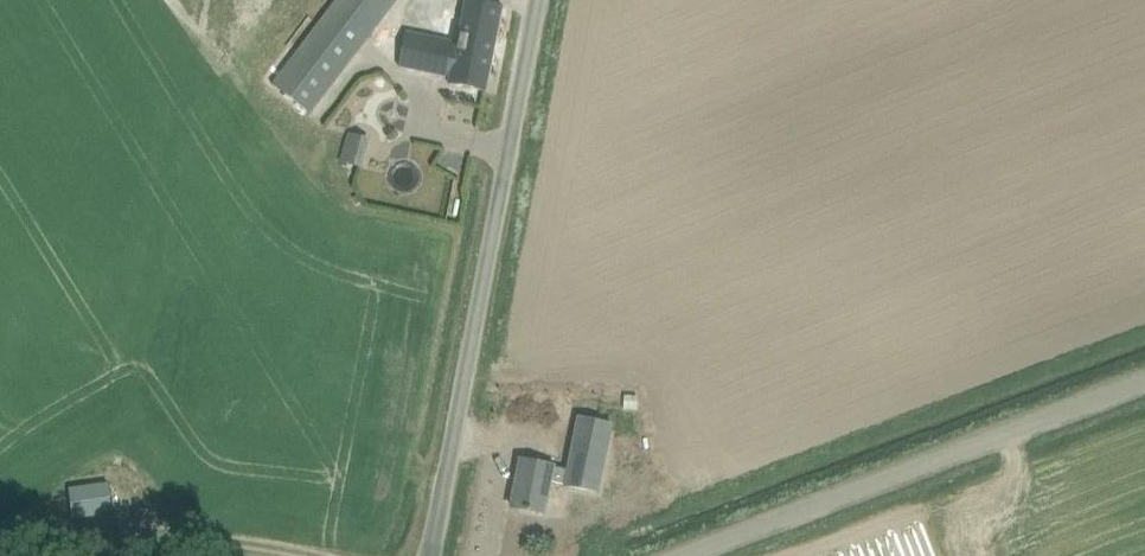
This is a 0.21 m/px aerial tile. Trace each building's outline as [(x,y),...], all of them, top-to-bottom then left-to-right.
[(273,84),(312,112),(397,0),(338,0),(273,84)] [(407,32),(400,66),(451,77),(450,84),(485,91),(486,91),(495,48),(459,41),(458,43),(443,39),(407,32)] [(340,158),(363,164),(370,135),(347,130),(340,158)] [(625,409),(638,410),(639,396),(626,395),(625,409)] [(512,506),(546,513),(552,481),(566,484),(565,485),(599,492),(613,424),(579,417),(569,470),(555,467),(555,466),(522,459),(512,506)] [(113,512),(110,489),(109,484),(130,481),(128,467),(52,479),(56,515),(74,513),(75,517),(113,512)]
